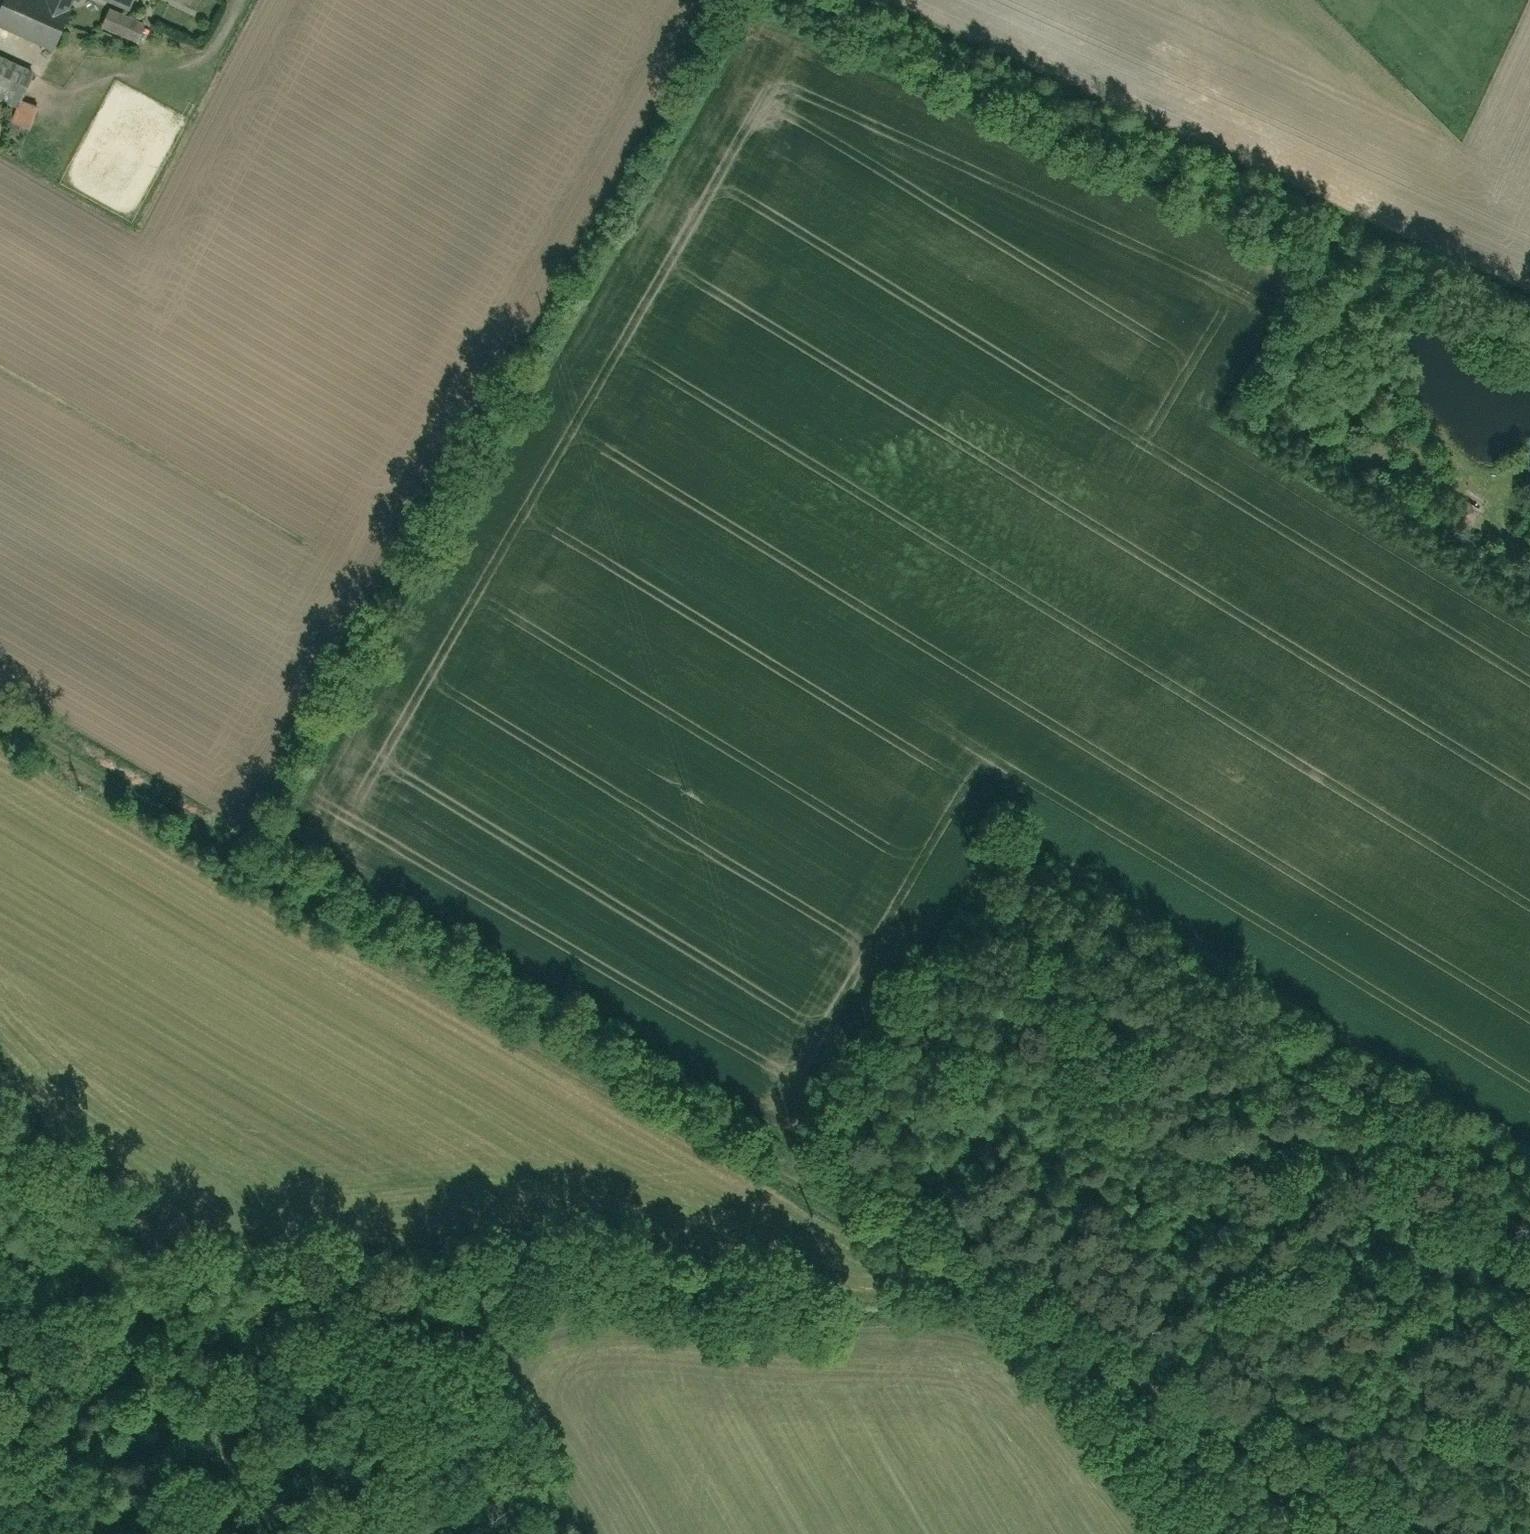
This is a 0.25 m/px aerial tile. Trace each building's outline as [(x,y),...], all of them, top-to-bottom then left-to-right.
[(67,9),(71,0),(3,0),(0,7),(0,27),(52,50),(70,10),(67,9)] [(129,10),(133,0),(105,0),(129,10)] [(111,14),(103,32),(138,46),(145,28),(111,14)] [(21,106),(35,71),(0,57),(0,97),(21,106)] [(1462,502),(1449,521),(1469,534),(1481,515),(1462,502)]
